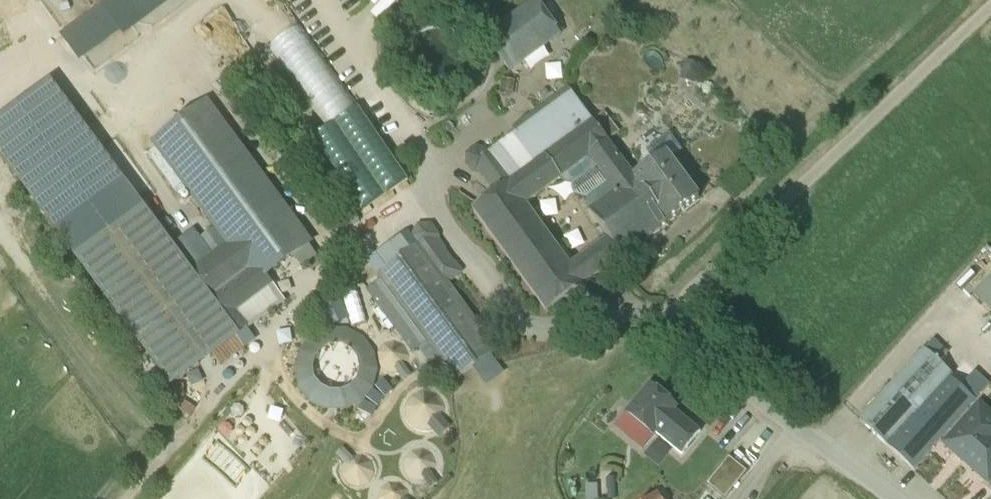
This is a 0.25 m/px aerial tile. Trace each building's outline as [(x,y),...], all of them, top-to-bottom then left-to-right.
[(142,19),(170,0),(129,0),(142,19)] [(80,59),(118,29),(98,3),(60,33),(80,59)] [(545,11),(493,44),(515,77),(566,44),(545,11)] [(355,107),(301,22),(271,41),(324,126),(355,107)] [(49,85),(0,121),(0,153),(56,230),(121,182),(49,85)] [(487,157),(508,186),(510,184),(593,123),(572,93),(491,154),(487,157)] [(221,100),(172,138),(249,238),(207,270),(155,204),(80,262),(174,383),(250,325),(225,293),(258,267),(268,280),(326,235),(221,100)] [(604,115),(593,123),(608,143),(618,134),(604,115)] [(593,123),(510,184),(526,207),(561,180),(608,240),(622,258),(668,223),(634,180),(608,143),(593,123)] [(646,153),(655,165),(666,156),(671,162),(682,153),(670,136),(646,153)] [(490,188),(497,194),(508,186),(487,157),(491,154),(478,148),(467,155),(466,168),(476,175),(482,177),(490,188)] [(655,165),(634,180),(668,223),(700,200),(671,162),(666,156),(655,165)] [(547,313),(584,286),(571,268),(526,207),(510,184),(508,186),(497,194),(473,212),(547,313)] [(593,252),(606,270),(622,258),(608,240),(593,252)] [(988,246),(954,277),(990,316),(990,249),(988,246)] [(420,249),(381,278),(456,380),(495,351),(420,249)] [(593,252),(571,268),(584,286),(606,270),(593,252)] [(382,369),(389,372),(396,372),(403,369),(407,363),(409,356),(407,349),(403,343),(396,340),(389,340),(382,343),(378,349),(376,356),(378,363),(382,369)] [(931,342),(924,350),(942,367),(950,359),(931,342)] [(931,399),(952,376),(942,367),(924,350),(923,350),(858,420),(886,447),(931,399)] [(938,405),(956,422),(990,386),(971,369),(959,383),(938,405)] [(931,399),(938,405),(959,383),(952,376),(931,399)] [(624,414),(653,438),(656,435),(675,412),(678,408),(649,385),(624,414)] [(416,429),(425,430),(434,428),(440,422),(443,414),(443,405),(439,397),(431,392),(423,391),(414,393),(408,399),(404,407),(405,416),(409,424),(416,429)] [(912,470),(956,422),(938,405),(931,399),(886,447),(912,470)] [(941,445),(985,484),(988,487),(990,483),(990,413),(979,402),(941,445)] [(675,412),(656,435),(682,456),(701,433),(675,412)] [(644,457),(657,468),(670,452),(657,442),(644,457)] [(405,471),(411,477),(418,479),(426,477),(432,471),(434,464),(432,456),(426,450),(419,448),(411,450),(405,456),(403,463),(405,471)] [(346,481),(353,485),(361,485),(368,481),(372,474),(372,466),(368,459),(361,455),(353,455),(346,459),(342,466),(342,474),(346,481)] [(722,498),(745,470),(727,456),(705,483),(722,498)] [(409,497),(407,490),(402,483),(394,481),(386,483),(380,488),(378,495),(378,498),(408,498),(409,497)] [(988,487),(985,484),(982,487),(990,494),(990,483),(988,487)] [(650,489),(638,498),(658,498),(650,489)]
